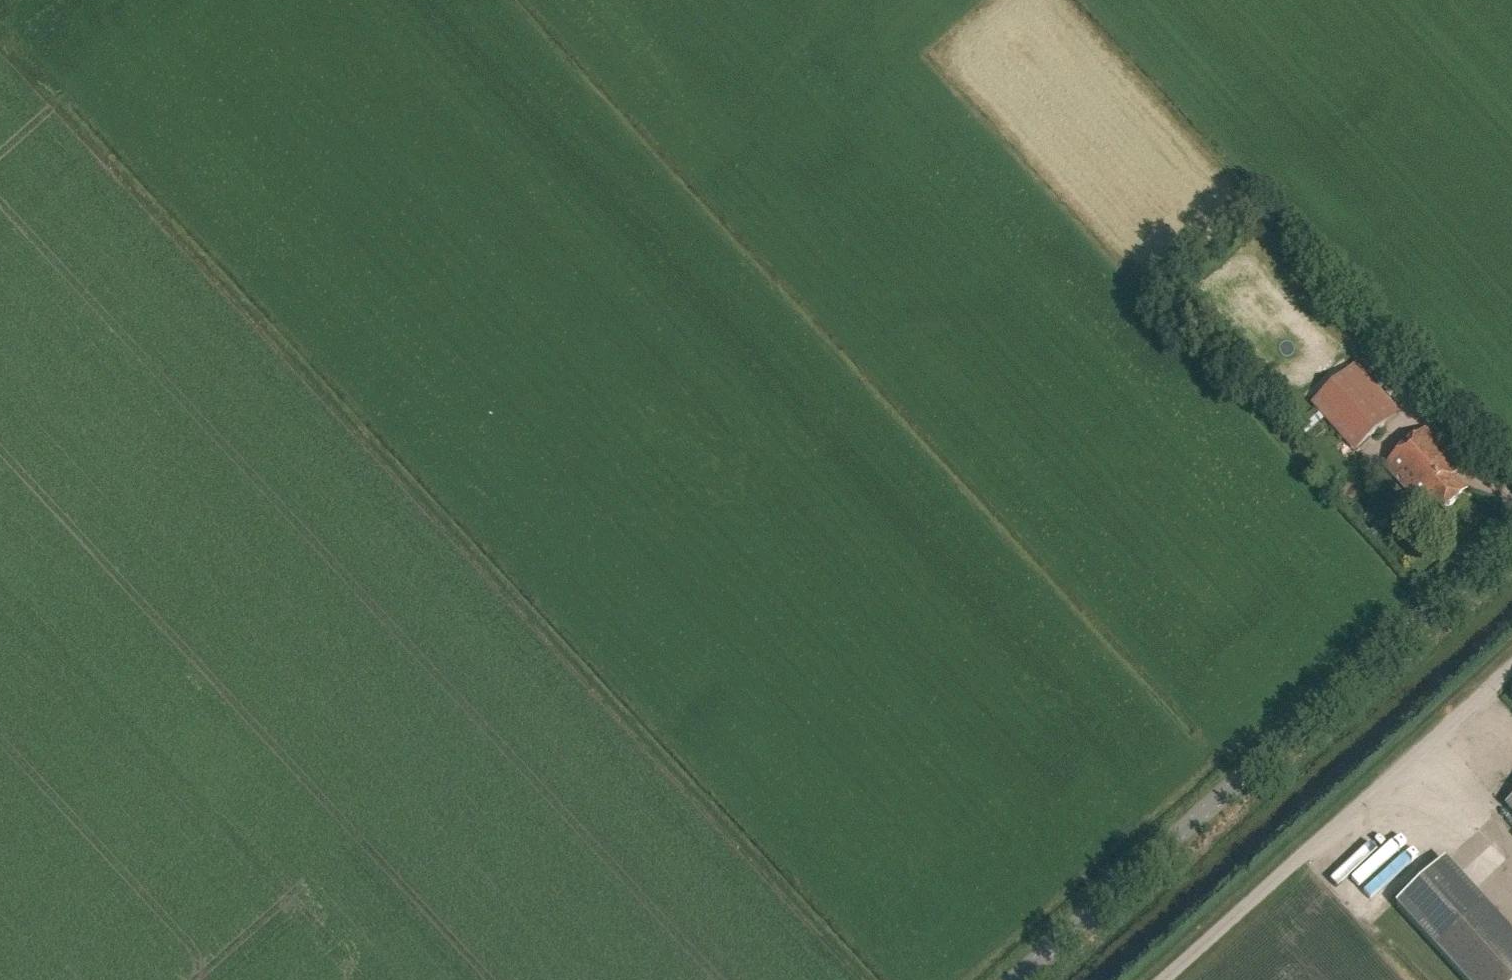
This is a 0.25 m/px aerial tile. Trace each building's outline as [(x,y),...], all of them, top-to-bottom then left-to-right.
[(1398,412),(1355,364),(1310,404),(1353,453),(1398,412)] [(1462,469),(1426,428),(1384,466),(1421,507),(1424,505),(1435,517),(1466,490),(1454,477),(1462,469)] [(1504,806),(1511,815),(1511,799),(1504,806)] [(1444,860),(1394,906),(1464,979),(1511,979),(1511,933),(1444,860)]
